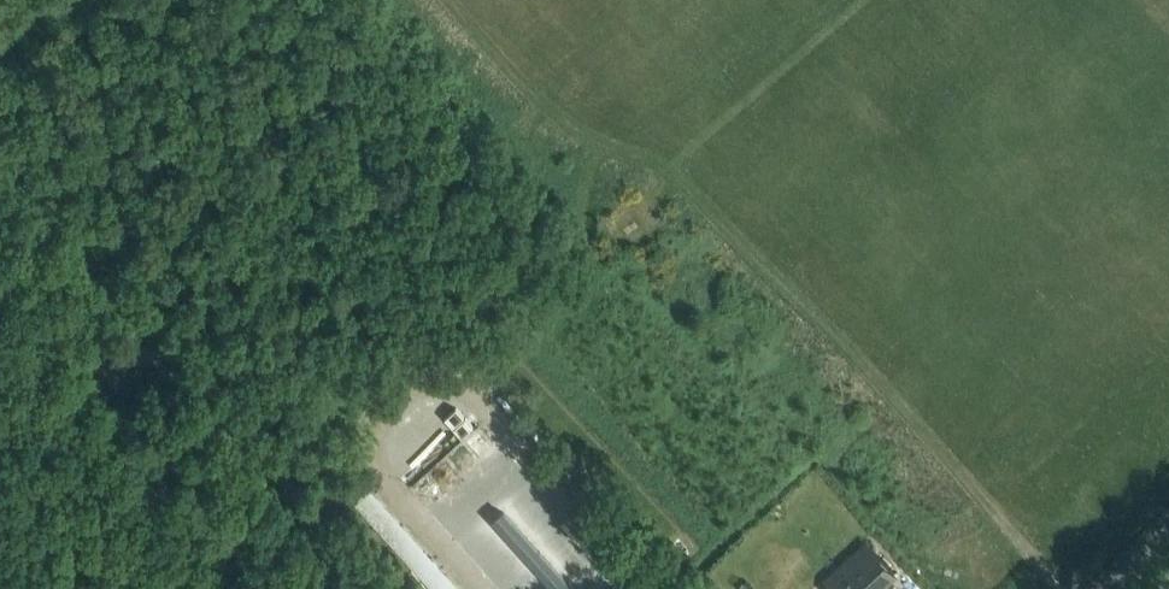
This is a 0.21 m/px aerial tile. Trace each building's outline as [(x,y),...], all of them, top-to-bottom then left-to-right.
[(493,522),(553,588),(572,588),(504,512),(493,522)] [(831,588),(886,588),(899,577),(867,542),(824,581),(831,588)]
